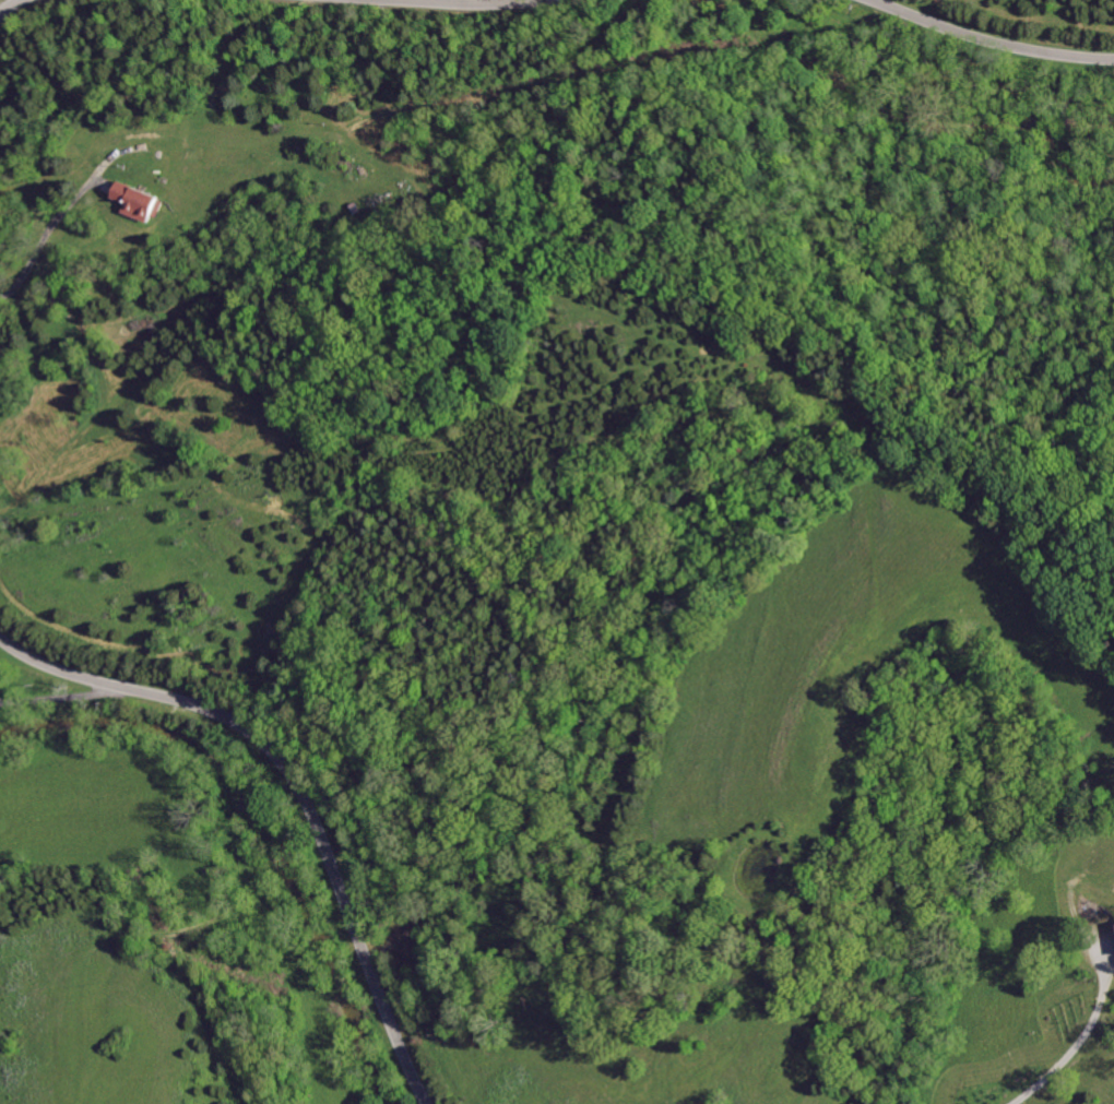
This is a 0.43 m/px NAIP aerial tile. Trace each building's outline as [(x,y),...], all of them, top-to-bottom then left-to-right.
[(159,196),(119,181),(112,199),(126,204),(123,213),(150,222),(159,196)]
